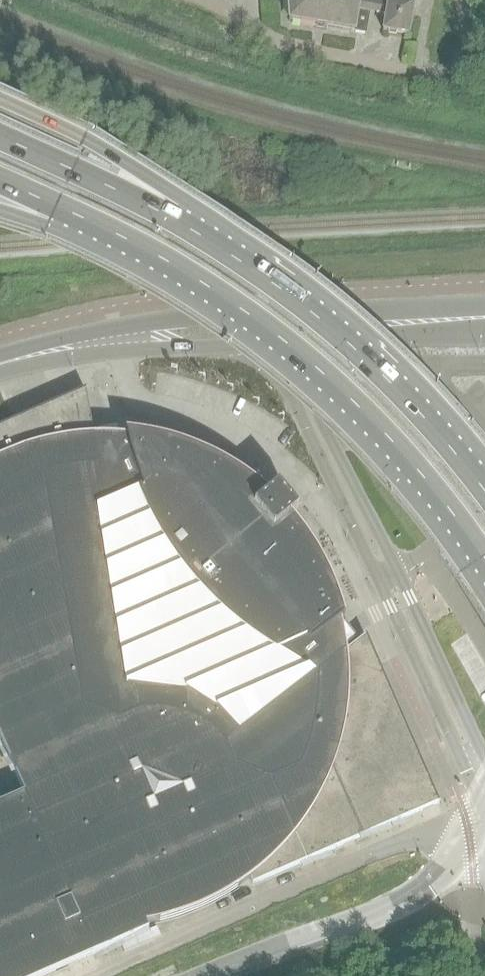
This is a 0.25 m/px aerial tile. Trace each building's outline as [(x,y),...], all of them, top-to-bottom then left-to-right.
[(288,21),(352,32),(357,6),(386,10),(380,31),(407,35),(412,3),(391,0),(286,0),(288,21)] [(148,931),(145,925),(154,923),(162,921),(171,919),(179,916),(188,913),(196,910),(204,907),(212,903),(220,899),(227,894),(235,890),(242,885),(249,880),(252,886),(354,841),(437,804),(437,805),(439,804),(378,665),(377,665),(366,640),(365,640),(365,639),(345,654),(345,650),(349,647),(353,643),(357,640),(357,639),(356,640),(350,633),(343,624),(344,624),(344,623),(340,626),(339,622),(343,619),(341,614),(340,609),(338,604),(337,599),(335,594),(333,588),(330,583),(328,578),(325,572),(322,567),(319,560),(316,555),(312,549),(309,543),(304,537),(299,530),(295,525),(290,519),(295,514),(276,490),(268,497),(261,490),(256,487),(247,480),(239,474),(228,467),(220,463),(212,459),(204,455),(198,452),(191,450),(178,445),(166,441),(157,439),(143,436),(136,435),(129,434),(124,434),(125,439),(120,438),(119,432),(118,428),(117,425),(117,426),(97,430),(97,428),(97,429),(98,438),(91,438),(83,392),(82,393),(82,392),(56,403),(0,427),(0,742),(23,795),(0,805),(0,975),(45,975),(148,931)]
